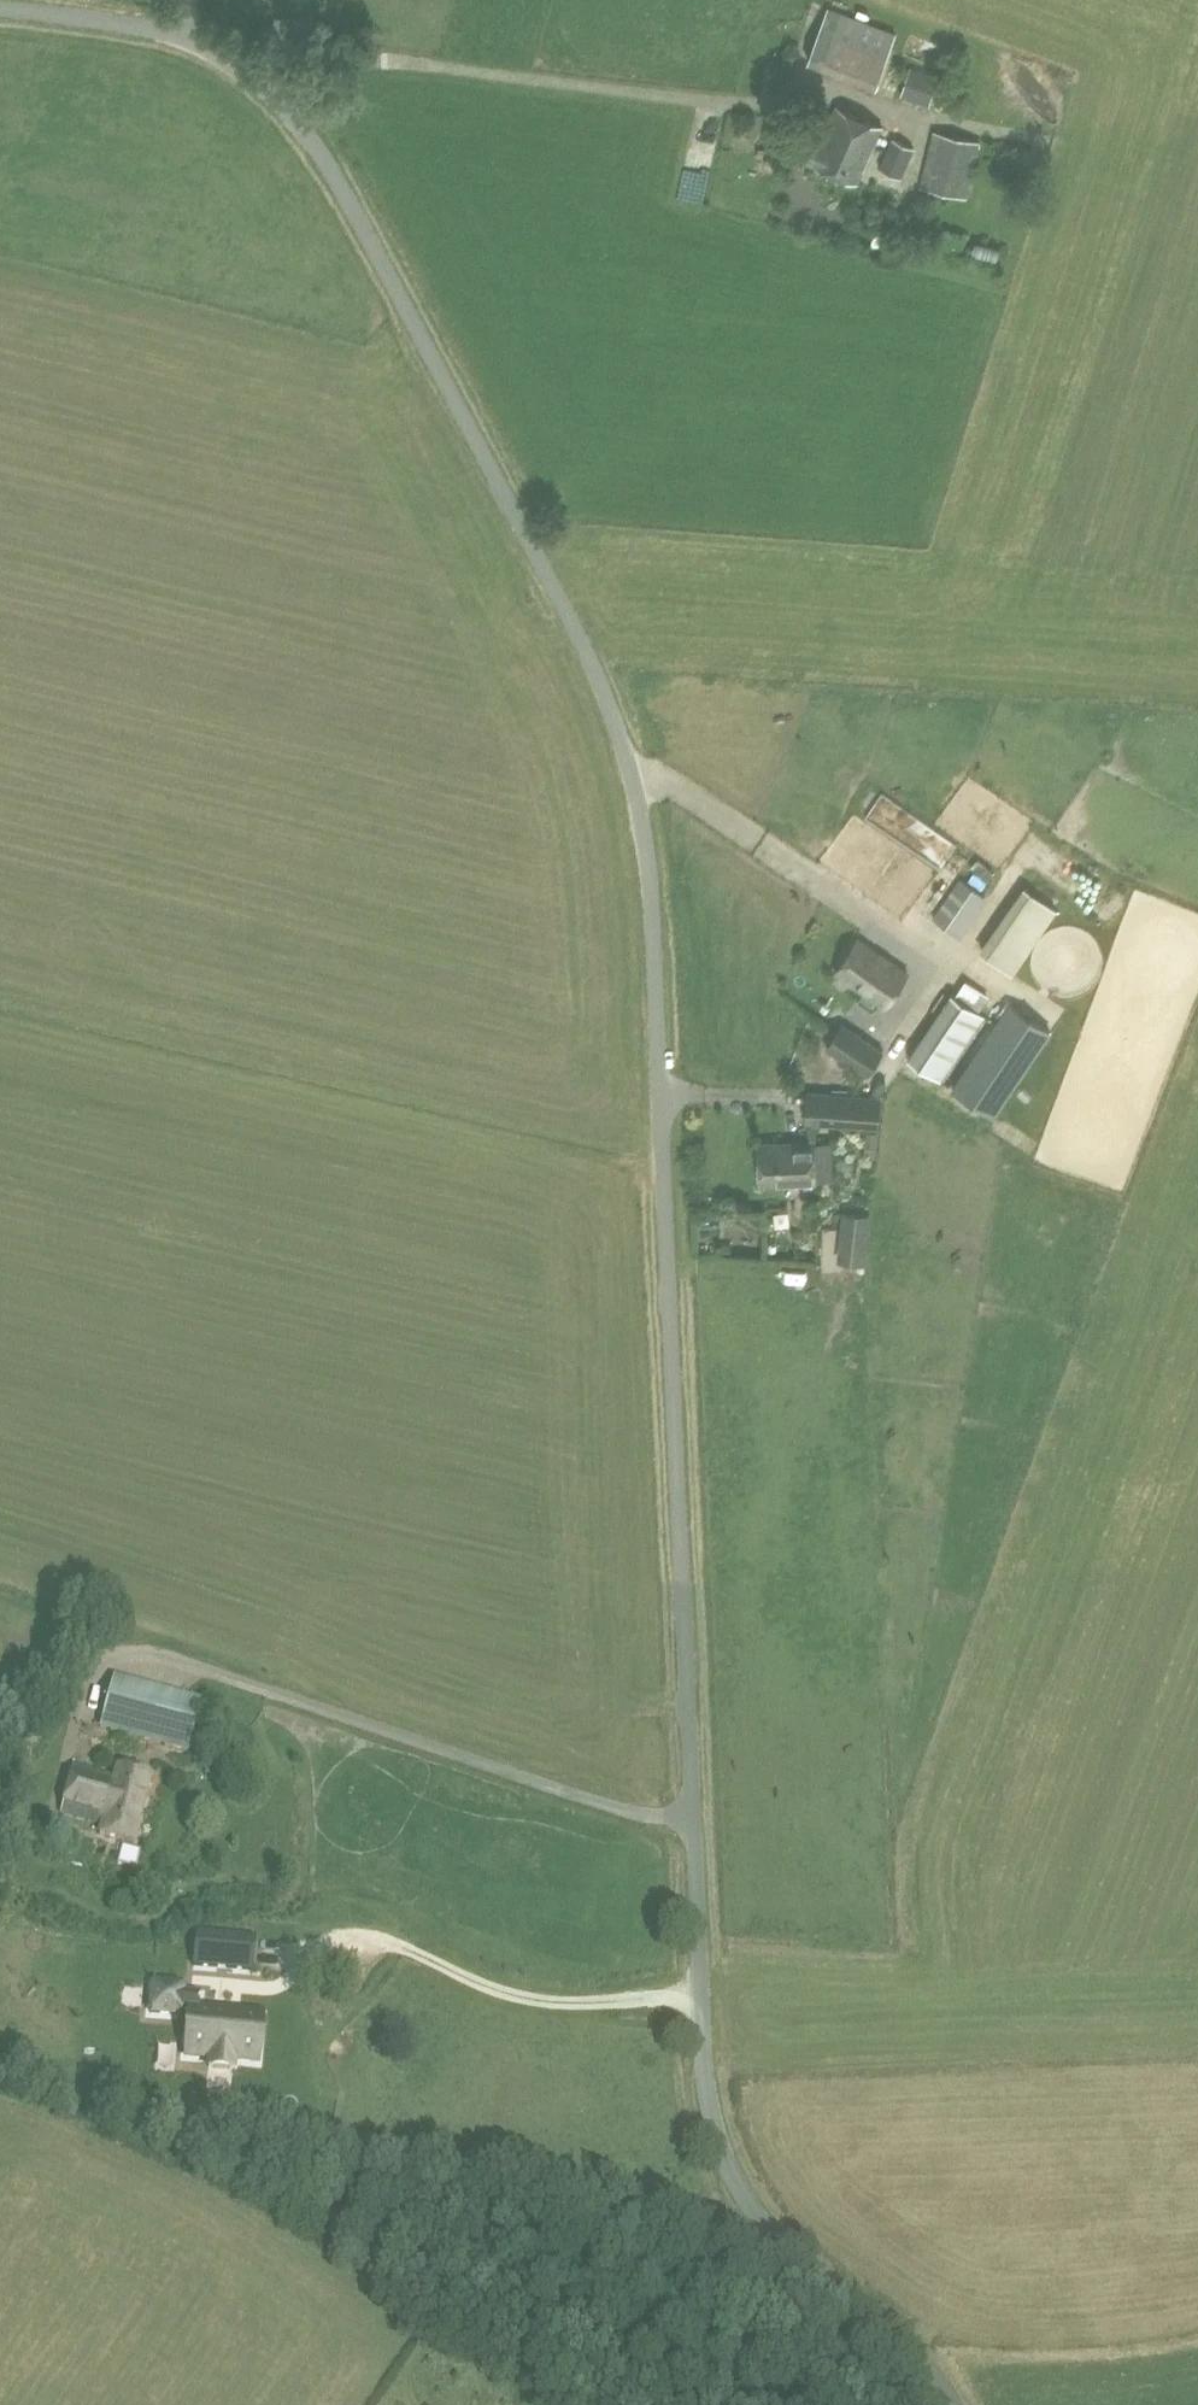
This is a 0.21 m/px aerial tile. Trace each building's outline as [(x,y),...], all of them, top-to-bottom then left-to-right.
[(828,6),(820,30),(887,55),(895,32),(828,6)] [(858,182),(883,126),(837,105),(821,139),(802,131),(792,153),(858,182)] [(931,130),(919,186),(967,196),(980,141),(931,130)] [(892,137),(877,167),(901,178),(915,148),(892,137)] [(934,917),(948,926),(959,933),(985,895),(961,878),(934,917)] [(1124,928),(1142,901),(1109,879),(1091,907),(1124,928)] [(1020,970),(1064,901),(1031,880),(987,949),(1020,970)] [(908,971),(858,938),(836,971),(885,1005),(908,971)] [(908,1057),(994,1114),(1049,1032),(1009,1005),(997,1023),(978,1010),(988,995),(965,979),(955,995),(952,992),(908,1057)] [(837,1017),(821,1041),(833,1050),(850,1026),(837,1017)] [(877,1127),(879,1094),(808,1090),(806,1124),(877,1127)] [(759,1143),(761,1181),(816,1178),(814,1140),(759,1143)] [(841,1143),(824,1143),(826,1179),(842,1178),(841,1143)] [(101,1727),(189,1752),(204,1701),(115,1676),(101,1727)] [(75,1765),(68,1789),(61,1813),(100,1824),(98,1832),(134,1842),(152,1776),(118,1767),(115,1776),(75,1765)] [(194,1959),(252,1964),(255,1931),(198,1925),(194,1959)] [(262,2014),(198,2008),(200,1993),(182,1992),(183,1985),(153,1983),(150,2012),(180,2015),(180,2008),(190,2009),(185,2055),(209,2057),(209,2067),(233,2069),(234,2060),(258,2062),(262,2014)]
